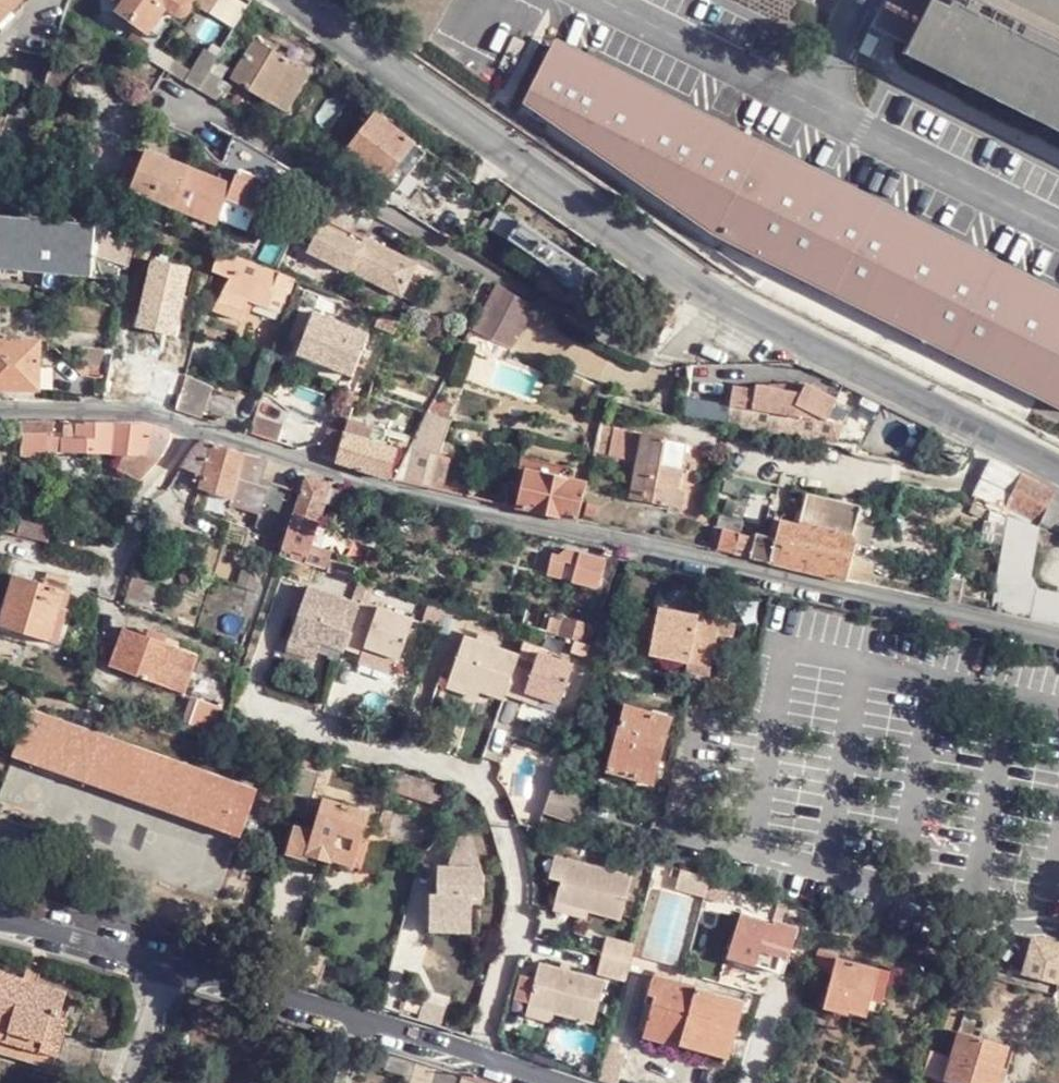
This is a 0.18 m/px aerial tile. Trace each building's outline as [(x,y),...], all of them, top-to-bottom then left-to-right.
[(13,14),(20,8),(27,0),(0,0),(0,28),(2,27),(7,21),(13,14)] [(128,0),(119,13),(150,35),(175,0),(128,0)] [(235,27),(250,3),(245,0),(194,0),(235,27)] [(922,47),(1058,122),(1058,0),(946,0),(922,47)] [(17,19),(13,14),(7,21),(2,27),(5,30),(17,19)] [(559,39),(525,103),(719,240),(1058,407),(1058,288),(559,39)] [(267,101),(290,63),(291,61),(257,41),(234,81),(267,101)] [(150,49),(144,59),(170,74),(177,64),(150,49)] [(204,55),(189,81),(210,93),(225,68),(204,55)] [(310,75),(290,63),(267,101),(286,113),(310,75)] [(389,181),(414,144),(375,116),(349,152),(389,181)] [(429,155),(414,144),(389,181),(403,192),(429,155)] [(133,189),(178,208),(191,169),(149,151),(145,159),(136,182),(133,189)] [(136,182),(145,159),(137,155),(128,177),(136,182)] [(191,169),(178,208),(217,224),(226,203),(232,187),(191,169)] [(240,170),(232,187),(226,203),(259,219),(274,185),(240,170)] [(533,206),(516,195),(497,223),(514,235),(501,255),(556,291),(579,258),(524,219),(533,206)] [(364,234),(324,216),(309,250),(350,269),(351,267),(384,282),(391,267),(410,276),(419,258),(364,233),(364,234)] [(0,222),(0,274),(92,282),(97,230),(0,222)] [(301,279),(279,271),(219,248),(213,273),(226,278),(222,292),(288,317),(301,279)] [(410,276),(391,267),(384,282),(404,291),(410,276)] [(534,304),(496,281),(475,328),(500,341),(511,346),(534,304)] [(371,335),(313,314),(299,349),(320,357),(317,363),(354,377),(371,335)] [(495,355),(500,341),(475,328),(468,343),(495,355)] [(0,345),(0,390),(40,390),(42,346),(0,345)] [(148,369),(112,363),(107,392),(124,396),(143,399),(148,369)] [(212,387),(186,376),(182,394),(177,410),(203,418),(212,387)] [(765,391),(777,402),(792,385),(778,378),(765,391)] [(872,445),(880,429),(792,385),(777,402),(803,426),(850,439),(852,435),(872,445)] [(156,403),(177,410),(182,394),(161,388),(156,403)] [(274,395),(264,392),(250,433),(280,443),(291,410),(274,395)] [(452,421),(428,413),(412,447),(437,455),(427,488),(444,492),(453,459),(441,455),(452,421)] [(345,435),(335,431),(330,429),(322,452),(339,458),(337,463),(343,465),(359,470),(389,479),(404,432),(352,416),(345,435)] [(123,422),(20,421),(18,432),(24,433),(26,458),(53,458),(54,452),(112,452),(115,455),(131,457),(129,472),(147,475),(157,464),(163,459),(165,455),(167,452),(170,447),(171,445),(172,441),(173,436),(172,432),(169,428),(164,423),(155,422),(123,422)] [(644,431),(602,423),(595,455),(639,463),(644,431)] [(670,435),(644,431),(639,463),(631,498),(683,508),(687,491),(681,489),(685,469),(663,465),(670,435)] [(691,440),(670,435),(663,465),(685,469),(691,440)] [(196,446),(194,447),(211,455),(215,443),(206,440),(202,443),(199,444),(198,445),(196,446)] [(246,453),(215,443),(211,455),(204,478),(200,491),(231,501),(246,453)] [(211,455),(194,447),(189,455),(185,462),(182,467),(204,478),(211,455)] [(412,447),(396,481),(427,488),(437,455),(412,447)] [(268,460),(246,453),(231,501),(228,507),(259,517),(255,531),(278,537),(294,492),(261,481),(268,460)] [(1022,477),(992,461),(972,502),(1003,515),(1008,506),(1022,477)] [(586,497),(590,483),(526,469),(518,508),(555,516),(578,521),(586,497)] [(330,484),(307,476),(301,495),(283,546),(307,554),(314,531),(330,484)] [(1053,492),(1022,477),(1008,506),(1038,522),(1053,492)] [(1053,492),(1038,522),(1058,532),(1058,495),(1053,492)] [(809,497),(801,525),(845,532),(845,535),(856,536),(862,507),(809,497)] [(991,615),(1045,626),(1058,629),(1058,594),(1038,590),(1031,577),(1041,530),(1009,517),(1004,542),(995,591),(991,615)] [(54,529),(22,519),(18,531),(49,542),(54,529)] [(824,578),(849,584),(858,549),(856,536),(845,535),(845,532),(801,525),(783,523),(777,540),(770,564),(798,572),(824,578)] [(325,571),(332,543),(333,537),(314,531),(307,554),(302,565),(325,571)] [(757,535),(750,559),(770,564),(777,540),(757,535)] [(283,546),(279,558),(302,565),(307,554),(283,546)] [(591,566),(589,571),(586,583),(600,587),(604,569),(591,566)] [(586,583),(589,571),(578,568),(575,583),(585,586),(586,583)] [(12,573),(0,611),(0,625),(47,640),(64,589),(12,573)] [(304,587),(284,642),(314,652),(317,642),(342,650),(343,650),(362,655),(363,648),(377,653),(398,658),(410,616),(377,605),(372,615),(355,610),(356,605),(304,587)] [(705,609),(702,623),(719,627),(723,613),(705,609)] [(719,627),(702,623),(658,613),(648,658),(685,666),(710,672),(714,650),(719,627)] [(552,619),(548,633),(584,643),(590,630),(590,627),(566,620),(565,623),(552,619)] [(733,630),(719,627),(714,650),(728,653),(733,630)] [(171,673),(179,651),(122,629),(109,667),(166,688),(171,673)] [(589,645),(594,631),(590,630),(584,643),(589,645)] [(463,640),(449,684),(479,694),(505,701),(505,698),(524,704),(526,696),(542,701),(563,707),(575,666),(540,656),(534,675),(517,669),(520,657),(463,640)] [(314,652),(284,642),(280,652),(310,662),(314,652)] [(363,648),(362,655),(376,659),(377,653),(363,648)] [(196,656),(179,651),(171,673),(188,680),(196,656)] [(708,682),(710,672),(685,666),(683,677),(708,682)] [(171,673),(166,688),(182,694),(188,680),(171,673)] [(479,694),(449,684),(446,693),(476,703),(479,694)] [(526,696),(524,704),(539,709),(542,701),(526,696)] [(182,726),(217,738),(226,712),(191,699),(182,726)] [(670,715),(623,703),(608,769),(655,781),(670,715)] [(258,792),(28,709),(12,758),(240,839),(258,792)] [(302,767),(295,797),(314,802),(321,772),(302,767)] [(448,789),(398,774),(393,791),(443,806),(448,789)] [(590,786),(556,778),(545,813),(583,821),(590,786)] [(354,865),(363,839),(371,812),(325,797),(315,832),(296,826),(288,854),(309,860),(311,855),(329,862),(331,857),(354,865)] [(443,866),(441,886),(449,886),(448,894),(434,894),(434,917),(475,918),(475,895),(485,896),(491,896),(491,872),(475,839),(463,838),(452,866),(443,866)] [(371,841),(363,839),(354,865),(363,867),(371,841)] [(568,888),(573,866),(561,861),(555,883),(568,888)] [(637,884),(573,866),(568,888),(562,908),(594,918),(625,927),(637,884)] [(711,905),(718,884),(689,875),(683,897),(711,905)] [(449,886),(441,886),(434,885),(434,894),(448,894),(449,886)] [(475,918),(434,917),(433,930),(484,932),(485,896),(475,895),(475,918)] [(594,918),(562,908),(559,916),(593,926),(594,918)] [(773,930),(742,921),(729,962),(777,978),(784,960),(791,963),(799,936),(774,928),(773,930)] [(1036,942),(1025,977),(1058,988),(1058,987),(1058,948),(1036,942)] [(629,989),(640,954),(611,946),(601,980),(629,989)] [(833,975),(838,959),(839,953),(822,948),(815,970),(833,975)] [(881,971),(838,959),(833,975),(824,1008),(849,1015),(850,1012),(869,1016),(881,971)] [(542,970),(529,1010),(558,1020),(593,1030),(605,988),(542,970)] [(0,973),(0,1030),(9,1033),(7,1039),(40,1049),(51,1014),(59,1016),(66,994),(0,973)] [(748,1008),(661,979),(655,999),(660,1001),(648,1038),(686,1050),(686,1048),(721,1059),(732,1031),(740,1033),(748,1008)] [(558,1020),(529,1010),(526,1021),(554,1030),(558,1020)] [(209,1030),(196,1025),(192,1039),(203,1043),(209,1030)] [(946,1082),(1000,1082),(1010,1047),(961,1033),(953,1059),(946,1082)] [(932,1051),(924,1078),(944,1082),(946,1082),(953,1059),(932,1051)] [(465,1074),(438,1066),(432,1082),(462,1082),(465,1074)]
